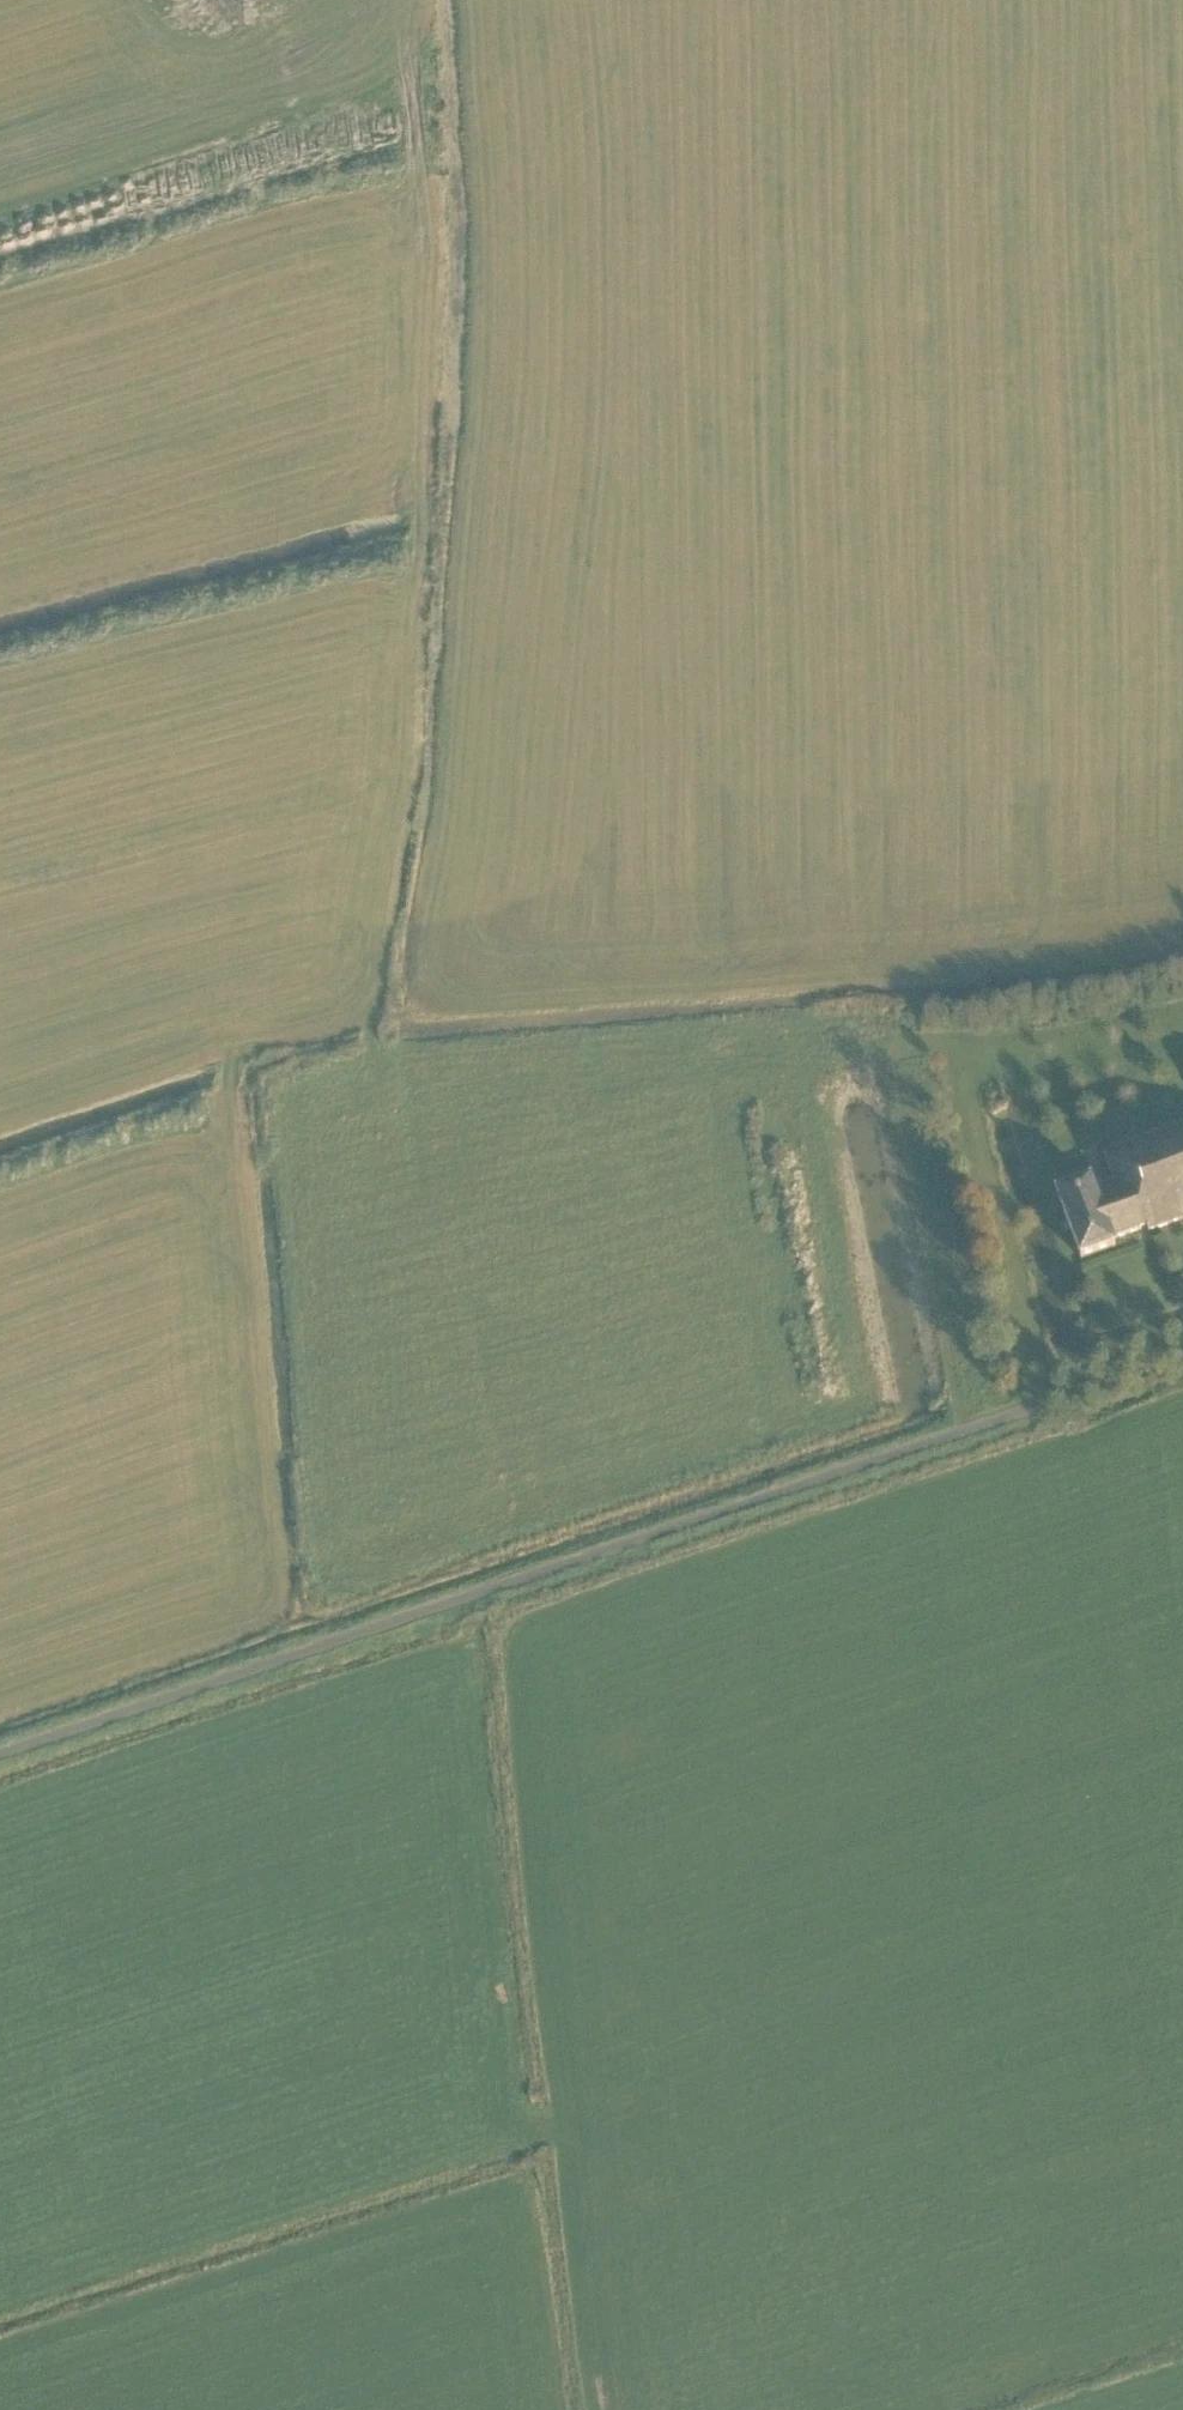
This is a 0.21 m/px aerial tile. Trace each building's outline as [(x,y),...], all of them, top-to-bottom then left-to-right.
[(1101,1156),(1112,1186),(1092,1194),(1087,1182),(1053,1194),(1078,1261),(1114,1247),(1111,1240),(1142,1228),(1151,1233),(1182,1221),(1182,1125),(1101,1156)]
